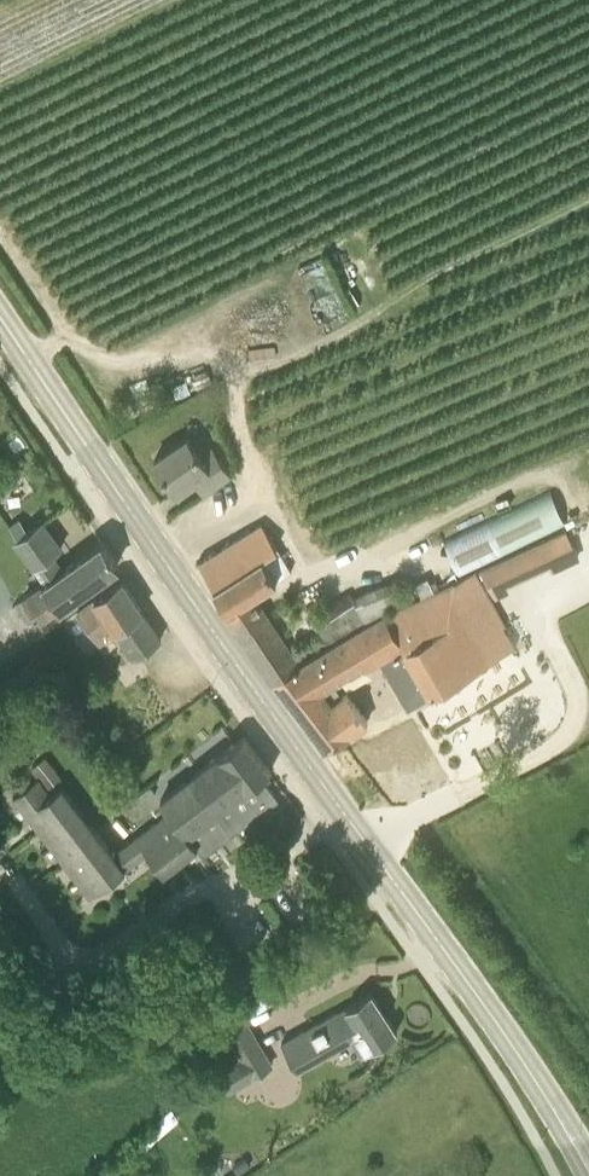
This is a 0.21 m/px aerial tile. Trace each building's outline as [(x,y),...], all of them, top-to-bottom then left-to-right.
[(203,473),(211,485),(230,472),(220,456),(208,464),(189,436),(155,459),(176,491),(203,473)] [(459,573),(504,553),(560,526),(544,493),(443,539),(459,573)] [(43,580),(41,581),(58,605),(59,606),(119,562),(102,539),(63,567),(53,553),(61,547),(41,519),(29,528),(20,516),(9,524),(18,536),(13,540),(32,567),(34,566),(43,580)] [(292,570),(278,547),(271,551),(254,524),(199,561),(215,585),(213,586),(229,609),(238,622),(262,606),(254,593),(277,579),(292,570)] [(549,537),(480,569),(495,595),(510,588),(507,583),(559,559),(549,537)] [(333,683),(402,645),(431,695),(514,646),(501,624),(503,623),(473,573),(386,617),(298,664),(272,676),(326,747),(353,731),(368,720),(346,690),(341,694),(333,683)] [(417,581),(424,595),(436,589),(429,575),(417,581)] [(350,591),(313,616),(328,644),(353,629),(366,621),(394,610),(410,601),(398,577),(353,596),(350,591)] [(161,637),(123,578),(95,598),(57,624),(81,659),(102,646),(113,662),(130,650),(135,657),(161,637)] [(29,623),(58,605),(41,581),(24,593),(25,595),(15,602),(29,623)] [(271,676),(272,676),(298,664),(262,606),(238,622),(274,675),(273,675),(272,675),(271,676)] [(148,851),(163,871),(197,845),(203,852),(276,796),(262,777),(271,770),(244,736),(161,800),(169,810),(114,853),(125,867),(126,868),(148,851)] [(89,896),(125,867),(114,853),(61,784),(47,795),(35,779),(12,796),(89,896)] [(362,1054),(397,1031),(371,990),(346,1006),(281,1041),(297,1069),(352,1038),(362,1054)] [(229,1090),(253,1075),(272,1065),(241,1010),(222,1021),(242,1055),(217,1071),(229,1090)]
